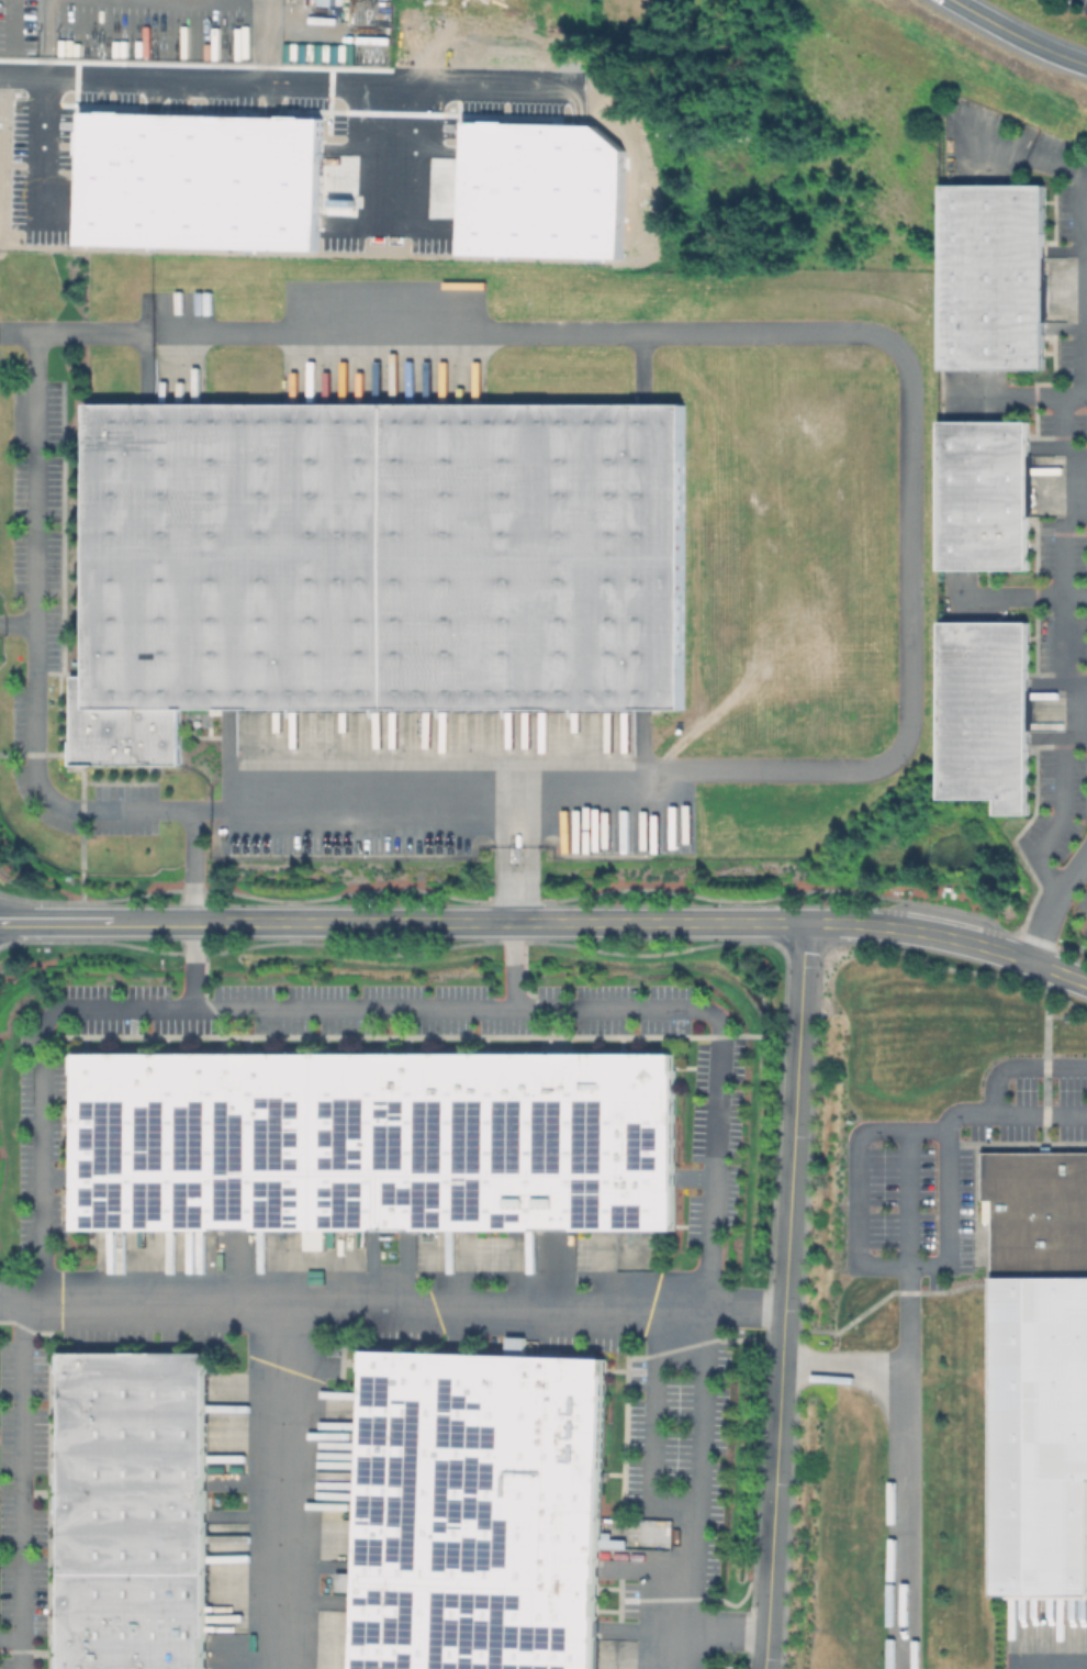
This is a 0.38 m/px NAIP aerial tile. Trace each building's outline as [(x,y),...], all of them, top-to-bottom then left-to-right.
[(72,113),(69,247),(311,253),(314,119),(72,113)] [(618,151),(590,126),(457,122),(452,258),(614,263),(618,151)] [(1047,187),(1045,367),(1043,367),(1043,370),(944,369),(945,186),(1047,187)] [(684,399),(685,711),(181,712),(181,768),(70,768),(70,677),(87,677),(87,399),(684,399)] [(1031,424),(1030,570),(942,569),(943,424),(1031,424)] [(1030,806),(1030,814),(998,814),(999,799),(943,799),(944,624),(1031,624),(1030,806)] [(676,1059),(675,1233),(325,1230),(325,1249),(307,1248),(307,1230),(258,1230),(258,1227),(78,1226),(79,1053),(501,1055),(501,1057),(661,1058),(661,1059),(676,1059)] [(980,1153),(980,1224),(993,1224),(993,1593),(1086,1593),(1086,1153),(980,1153)] [(606,1361),(596,1668),(357,1668),(359,1593),(339,1592),(339,1575),(361,1575),(369,1353),(511,1357),(511,1338),(527,1338),(526,1358),(606,1361)] [(209,1354),(207,1668),(65,1668),(67,1354),(209,1354)]
